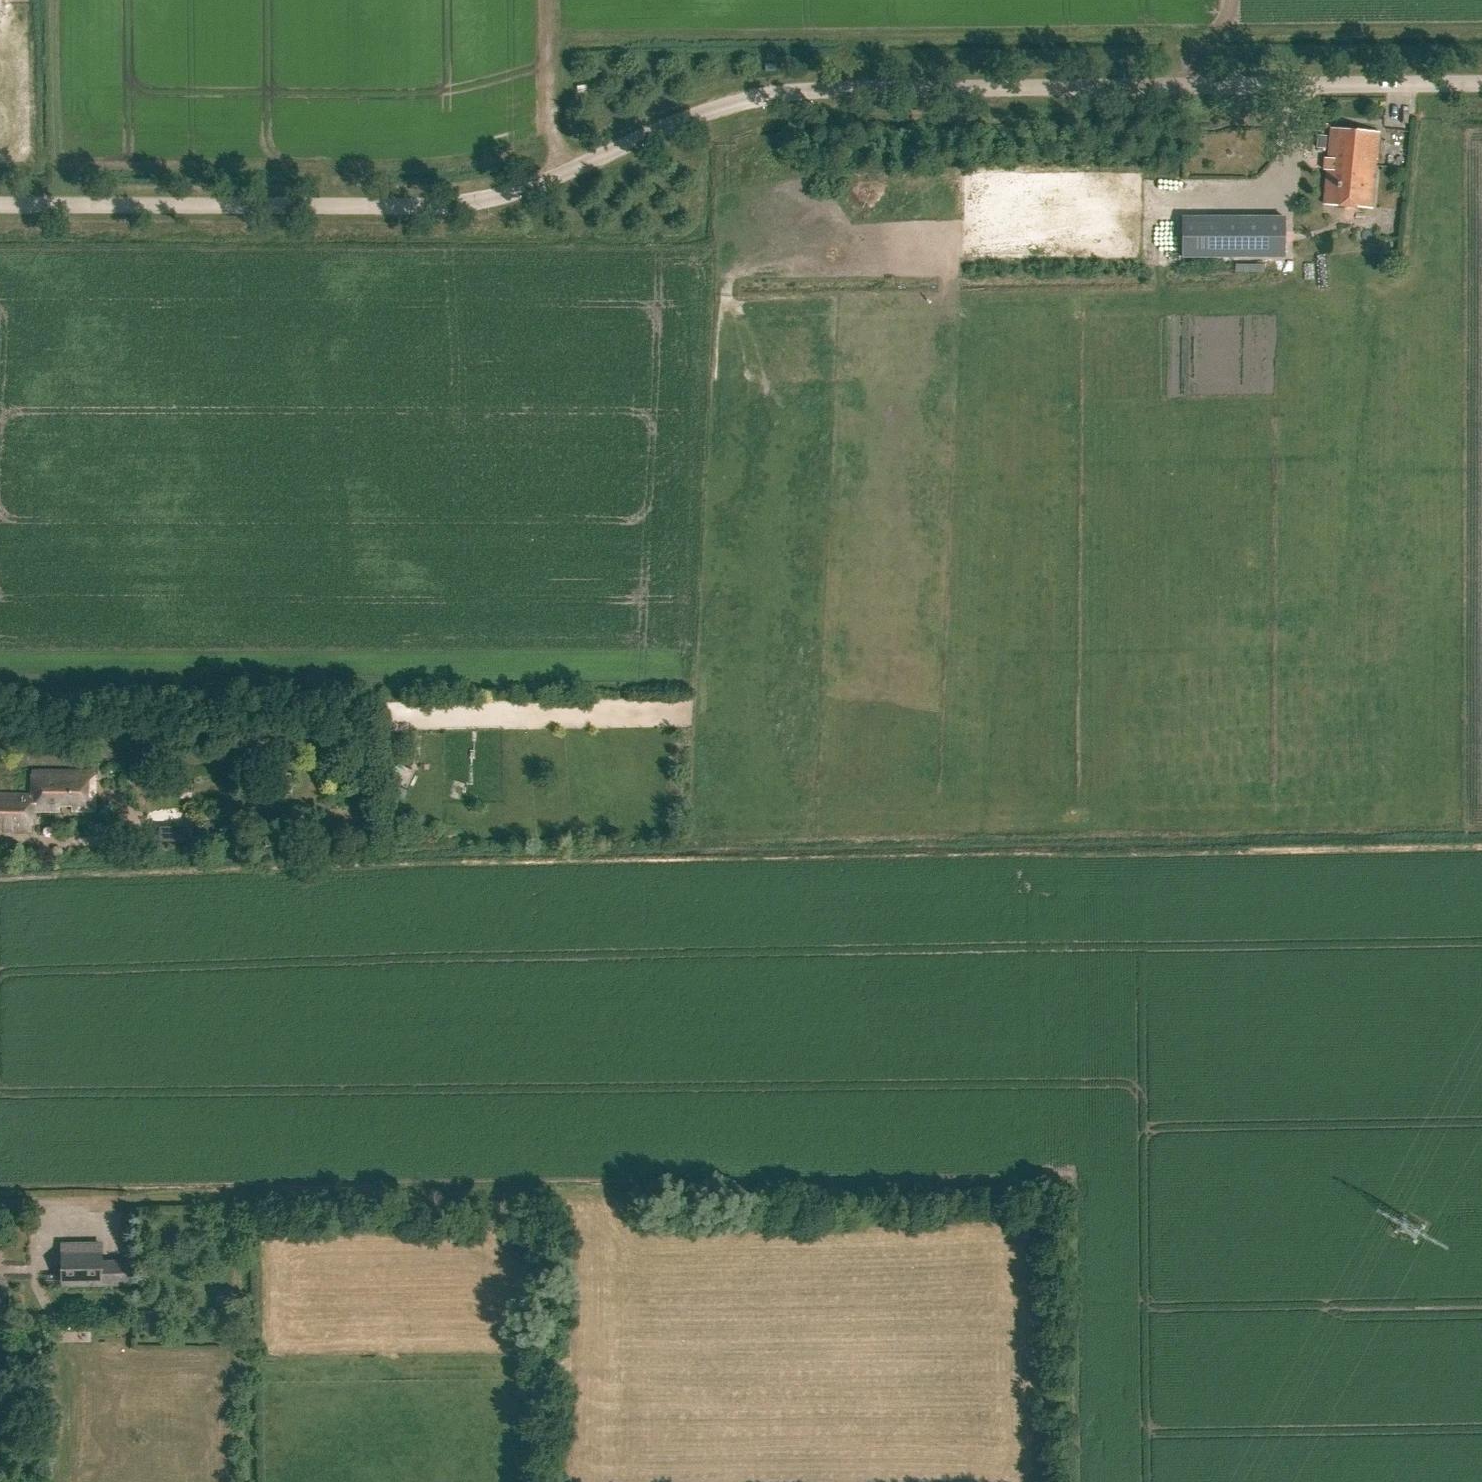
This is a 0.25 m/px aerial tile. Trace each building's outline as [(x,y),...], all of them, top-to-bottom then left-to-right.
[(1377,211),(1384,137),(1342,133),(1341,141),(1336,140),(1330,207),(1377,211)] [(1317,136),(1316,148),(1326,149),(1327,137),(1317,136)] [(1181,217),(1181,252),(1181,259),(1247,259),(1285,259),(1284,216),(1253,216),(1181,217)] [(95,773),(31,773),(32,796),(0,797),(0,832),(5,832),(5,828),(12,828),(12,832),(32,832),(32,811),(60,811),(60,804),(72,804),(72,811),(95,810),(95,773)] [(167,774),(167,789),(180,789),(180,774),(167,774)] [(61,1243),(62,1287),(131,1286),(130,1260),(103,1260),(102,1242),(61,1243)]
